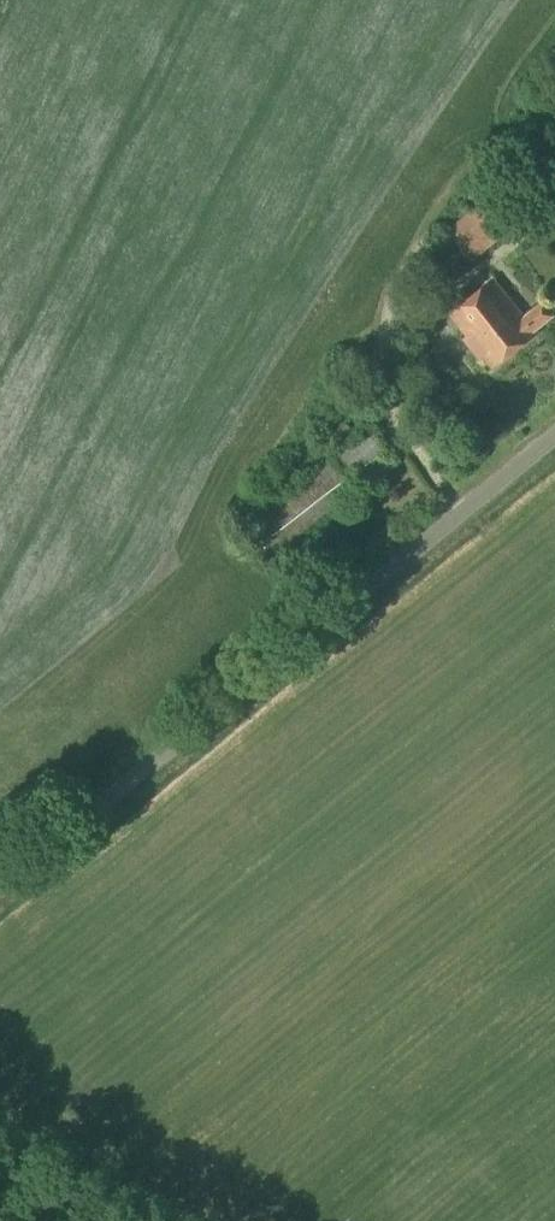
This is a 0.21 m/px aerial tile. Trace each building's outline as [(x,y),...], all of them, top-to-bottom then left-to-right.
[(445,231),(468,260),(501,235),(478,205),(445,231)] [(484,356),(493,367),(536,333),(534,330),(553,315),(543,301),(524,317),(493,278),(450,313),(467,335),(463,338),(480,359),(484,356)] [(357,401),(369,418),(380,410),(368,393),(357,401)]
